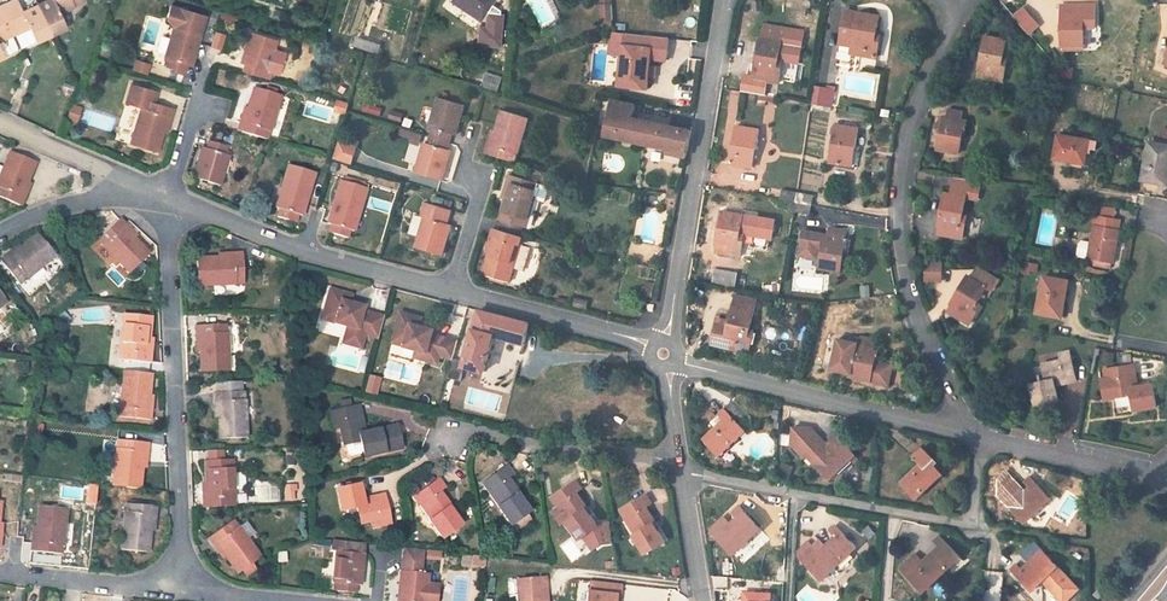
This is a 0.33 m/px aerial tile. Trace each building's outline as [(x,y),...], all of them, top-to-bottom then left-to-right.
[(0,8),(0,11),(7,25),(9,24),(15,35),(30,28),(36,42),(52,35),(38,6),(23,13),(16,0),(0,8)] [(52,35),(66,29),(60,14),(75,7),(86,2),(85,0),(49,0),(38,6),(52,35)] [(505,0),(450,0),(450,1),(487,26),(505,0)] [(190,65),(205,16),(170,6),(166,20),(168,20),(174,27),(164,59),(168,61),(166,66),(183,72),(186,64),(190,65)] [(601,7),(603,23),(614,22),(613,6),(601,7)] [(1030,35),(1041,25),(1024,6),(1013,16),(1030,35)] [(1062,47),(1084,47),(1083,13),(1079,13),(1079,6),(1064,6),(1064,19),(1061,19),(1062,47)] [(12,37),(12,36),(7,25),(0,11),(0,42),(12,37)] [(880,16),(847,11),(843,33),(856,36),(853,54),(876,58),(878,48),(874,47),(880,16)] [(616,23),(616,30),(626,31),(627,24),(616,23)] [(21,33),(28,48),(34,45),(28,30),(21,33)] [(220,50),(225,35),(215,32),(210,46),(220,50)] [(276,41),(250,33),(241,63),(245,64),(242,72),(261,77),(263,70),(267,71),(276,41)] [(623,46),(624,46),(641,48),(642,35),(625,34),(626,34),(613,33),(611,55),(622,56),(623,46)] [(856,36),(843,33),(840,52),(853,54),(856,36)] [(648,77),(651,77),(653,67),(650,67),(650,59),(666,61),(668,38),(642,35),(641,48),(624,46),(623,46),(619,86),(647,89),(648,77)] [(1007,41),(985,36),(979,65),(981,65),(978,78),(1002,83),(1004,72),(1000,72),(1003,59),(1007,41)] [(4,58),(19,51),(12,37),(0,42),(0,50),(4,58)] [(380,45),(357,38),(354,47),(378,54),(380,45)] [(782,42),(760,38),(755,67),(757,67),(755,80),(779,84),(780,74),(777,73),(779,60),(782,42)] [(147,73),(149,63),(134,59),(132,69),(147,73)] [(1065,67),(1058,66),(1056,76),(1063,77),(1065,67)] [(500,87),(483,81),(481,88),(497,93),(500,87)] [(131,144),(156,152),(163,132),(168,116),(172,118),(174,110),(154,103),(157,92),(133,84),(127,104),(142,108),(142,109),(131,144)] [(814,85),(811,104),(825,107),(826,101),(833,102),(835,89),(814,85)] [(280,95),(254,87),(248,108),(243,123),(239,122),(237,131),(267,140),(280,95)] [(464,106),(439,98),(430,128),(433,129),(428,144),(425,143),(416,173),(442,181),(451,151),(447,150),(452,134),(455,136),(464,106)] [(687,154),(692,132),(633,120),(635,105),(613,100),(605,136),(687,154)] [(346,115),(349,104),(337,101),(334,111),(346,115)] [(73,104),(69,119),(77,122),(82,107),(73,104)] [(248,108),(244,107),(239,122),(243,123),(248,108)] [(529,119),(503,110),(497,131),(492,147),(488,145),(486,154),(515,163),(529,119)] [(937,150),(959,154),(965,121),(961,120),(963,113),(948,110),(946,122),(942,122),(937,150)] [(172,118),(168,116),(163,132),(167,133),(172,118)] [(859,129),(835,125),(830,163),(849,166),(852,148),(855,148),(859,129)] [(760,131),(736,127),(730,164),(749,168),(753,150),(756,150),(760,131)] [(497,131),(493,130),(488,145),(492,147),(497,131)] [(400,131),(399,137),(410,140),(409,144),(419,146),(422,137),(400,131)] [(1097,142),(1090,140),(1057,135),(1053,160),(1085,166),(1087,153),(1091,154),(1091,150),(1096,151),(1097,142)] [(228,148),(209,142),(207,149),(203,148),(194,178),(220,186),(229,156),(225,155),(228,148)] [(339,142),(334,159),(351,164),(356,147),(339,142)] [(1149,143),(1142,180),(1166,185),(1166,146),(1149,143)] [(25,199),(21,197),(27,182),(36,162),(11,151),(0,178),(0,197),(22,206),(25,199)] [(314,174),(289,166),(276,208),(279,209),(277,217),(296,223),(298,215),(301,216),(314,174)] [(483,275),(509,283),(513,268),(523,271),(530,249),(520,246),(523,237),(520,236),(523,227),(526,228),(540,184),(510,175),(507,183),(511,185),(506,200),(500,220),(502,221),(500,231),(497,230),(493,228),(490,237),(494,238),(490,253),(483,275)] [(951,194),(945,193),(939,221),(940,222),(938,234),(962,239),(964,229),(960,228),(963,216),(966,197),(978,200),(981,185),(954,179),(951,194)] [(27,182),(21,197),(25,199),(31,184),(27,182)] [(366,190),(341,182),(328,224),(331,225),(329,233),(348,239),(350,231),(353,232),(366,190)] [(511,185),(507,183),(502,199),(506,200),(511,185)] [(782,190),(780,200),(796,202),(798,193),(782,190)] [(798,193),(796,202),(812,205),(814,196),(798,193)] [(675,211),(678,195),(668,194),(666,203),(668,204),(667,209),(675,211)] [(452,210),(426,202),(422,217),(425,218),(419,237),(416,248),(441,256),(451,226),(447,225),(452,210)] [(810,215),(812,205),(796,202),(794,212),(810,215)] [(743,215),(722,211),(717,240),(718,240),(716,253),(740,257),(742,247),(738,246),(740,233),(743,215)] [(422,217),(415,215),(409,234),(419,237),(425,218),(422,217)] [(1088,259),(1113,264),(1116,247),(1113,246),(1115,238),(1118,239),(1121,220),(1095,215),(1090,243),(1088,259)] [(134,238),(123,227),(126,225),(119,218),(97,241),(130,273),(150,254),(134,238)] [(137,236),(126,225),(123,227),(134,238),(137,236)] [(817,249),(822,249),(819,269),(840,272),(847,231),(829,228),(828,236),(804,231),(800,256),(816,259),(817,249)] [(9,258),(7,255),(0,261),(20,285),(56,255),(39,234),(21,248),(9,258)] [(494,238),(490,237),(485,252),(490,253),(494,238)] [(1079,258),(1088,259),(1090,243),(1082,241),(1079,243),(1077,254),(1079,258)] [(19,245),(7,255),(9,258),(21,248),(19,245)] [(243,253),(234,253),(234,257),(219,258),(196,259),(197,286),(244,284),(243,253)] [(926,262),(925,281),(937,281),(937,276),(941,277),(942,263),(926,262)] [(1030,270),(1037,271),(1038,265),(1024,263),(1023,273),(1030,274),(1030,270)] [(971,277),(968,275),(953,300),(954,301),(948,312),(968,324),(974,315),(970,314),(977,302),(987,287),(993,291),(999,280),(977,267),(971,277)] [(738,273),(715,268),(712,284),(735,288),(738,273)] [(1069,281),(1043,276),(1037,314),(1062,318),(1064,305),(1060,304),(1061,297),(1066,298),(1069,281)] [(652,298),(654,287),(646,286),(644,297),(652,298)] [(869,286),(860,287),(862,298),(870,296),(869,286)] [(364,335),(377,338),(383,316),(362,311),(363,307),(349,303),(341,301),(343,293),(329,289),(321,320),(347,327),(345,334),(363,339),(364,335)] [(351,295),(343,293),(341,301),(349,303),(351,295)] [(729,325),(717,323),(712,345),(749,354),(751,343),(747,342),(750,330),(757,300),(736,295),(730,322),(729,325)] [(977,302),(970,314),(974,315),(980,305),(977,302)] [(530,324),(479,311),(465,362),(463,367),(464,367),(484,372),(494,337),(495,333),(507,336),(506,340),(524,345),(530,324)] [(400,312),(392,343),(417,350),(427,352),(425,360),(438,364),(440,355),(444,356),(449,340),(433,335),(434,330),(420,326),(412,324),(414,316),(400,312)] [(151,363),(152,355),(148,354),(149,339),(152,316),(125,314),(120,360),(151,363)] [(422,318),(414,316),(412,324),(420,326),(422,318)] [(195,326),(195,335),(199,335),(200,350),(201,372),(228,371),(226,325),(195,326)] [(363,339),(345,334),(342,343),(361,348),(363,339)] [(871,381),(888,385),(892,366),(884,364),(876,363),(879,348),(874,347),(876,340),(861,337),(860,340),(854,339),(853,343),(838,340),(832,370),(850,373),(850,377),(871,381)] [(458,342),(449,340),(444,356),(453,359),(458,342)] [(427,352),(417,350),(415,357),(425,360),(427,352)] [(1065,377),(1067,383),(1077,381),(1070,351),(1060,353),(1062,360),(1043,364),(1046,381),(1031,384),(1036,406),(1059,401),(1055,386),(1054,380),(1065,377)] [(465,362),(453,359),(448,379),(460,382),(464,367),(463,367),(465,362)] [(1130,376),(1136,375),(1134,365),(1104,370),(1106,380),(1102,380),(1105,400),(1116,398),(1132,395),(1134,404),(1135,411),(1157,407),(1153,384),(1138,386),(1131,387),(1130,376)] [(151,421),(152,412),(147,411),(149,396),(152,374),(125,371),(120,417),(151,421)] [(1130,376),(1131,387),(1138,386),(1136,375),(1130,376)] [(1065,377),(1054,380),(1055,386),(1067,383),(1065,377)] [(218,382),(218,393),(239,391),(239,382),(218,382)] [(213,393),(213,402),(218,401),(218,417),(219,439),(247,438),(244,391),(239,391),(218,393),(213,393)] [(1134,404),(1132,395),(1116,398),(1117,407),(1134,404)] [(724,420),(703,439),(719,456),(745,431),(738,423),(746,416),(732,402),(725,409),(719,414),(724,420)] [(359,405),(329,412),(332,422),(339,420),(344,445),(345,445),(347,454),(350,456),(362,454),(363,457),(402,448),(397,425),(365,433),(358,434),(355,417),(361,415),(359,405)] [(361,415),(355,417),(358,434),(365,433),(361,415)] [(806,455),(814,463),(829,480),(856,455),(835,433),(829,438),(831,441),(834,444),(830,448),(827,445),(811,428),(793,428),(792,446),(803,458),(806,455)] [(142,467),(144,452),(148,452),(149,443),(118,440),(113,487),(140,489),(142,467)] [(921,463),(901,482),(916,499),(943,474),(933,464),(935,462),(920,447),(912,455),(921,463)] [(203,499),(203,508),(234,506),(232,459),(205,461),(206,483),(207,499),(203,499)] [(507,465),(482,483),(489,492),(494,488),(504,502),(499,506),(497,507),(510,526),(530,511),(517,494),(519,493),(508,478),(513,474),(507,465)] [(1029,487),(1009,507),(1024,523),(1051,498),(1030,476),(1024,482),(1029,487)] [(439,479),(414,497),(421,505),(426,502),(436,516),(431,520),(429,521),(443,539),(462,525),(449,507),(451,506),(440,492),(445,487),(439,479)] [(576,480),(551,498),(558,506),(563,502),(573,517),(566,522),(580,540),(584,537),(599,526),(597,524),(586,508),(588,507),(577,493),(582,488),(576,480)] [(359,484),(337,489),(342,511),(357,508),(361,524),(379,520),(381,526),(392,523),(384,494),(374,497),(376,503),(364,506),(363,499),(359,484)] [(494,488),(489,492),(499,506),(504,502),(494,488)] [(647,494),(621,510),(627,519),(632,516),(641,531),(634,535),(645,555),(666,543),(655,524),(657,523),(647,507),(652,504),(647,494)] [(374,497),(363,499),(364,506),(376,503),(374,497)] [(431,520),(436,516),(426,502),(421,505),(431,520)] [(563,502),(558,506),(550,511),(561,526),(566,522),(573,517),(563,502)] [(151,531),(152,515),(156,515),(157,507),(126,504),(122,550),(149,553),(151,531)] [(37,527),(36,543),(32,543),(31,551),(62,555),(66,508),(39,505),(37,527)] [(711,530),(718,537),(734,554),(760,529),(739,507),(734,513),(739,518),(731,526),(724,519),(711,530)] [(632,516),(627,519),(625,520),(634,535),(641,531),(632,516)] [(208,538),(213,545),(216,543),(225,556),(238,574),(242,571),(251,564),(260,558),(247,539),(233,520),(208,538)] [(246,522),(238,527),(247,539),(254,534),(246,522)] [(610,522),(604,523),(604,528),(607,528),(608,544),(612,543),(610,522)] [(604,523),(597,524),(599,526),(584,537),(593,550),(602,544),(608,544),(607,528),(604,528),(604,523)] [(800,558),(821,581),(857,548),(836,526),(830,531),(835,537),(825,546),(819,540),(813,546),(809,542),(798,552),(798,556),(800,558)] [(915,554),(900,568),(923,592),(960,557),(940,535),(934,541),(939,546),(922,562),(915,554)] [(364,544),(333,540),(332,551),(337,551),(333,583),(337,583),(336,591),(355,593),(356,585),(360,585),(364,544)] [(1039,549),(1033,542),(1020,554),(1026,561),(1039,549)] [(225,556),(216,543),(213,545),(222,558),(225,556)] [(404,548),(403,560),(422,563),(423,551),(404,548)] [(1058,566),(1041,550),(1021,570),(1016,564),(1010,570),(1025,585),(1031,592),(1036,588),(1042,581),(1062,600),(1066,600),(1078,590),(1078,588),(1058,566)] [(287,562),(286,552),(278,553),(279,562),(287,562)] [(478,556),(477,565),(485,566),(486,557),(482,557),(478,556)] [(438,586),(427,585),(428,574),(425,574),(425,570),(421,569),(422,563),(403,560),(401,571),(398,600),(436,600),(438,586)] [(251,564),(242,571),(246,576),(255,570),(251,564)] [(518,600),(544,600),(548,600),(546,578),(516,581),(518,600)] [(619,584),(587,580),(584,600),(618,600),(619,584)] [(1101,586),(1093,595),(1099,600),(1107,591),(1101,586)]
